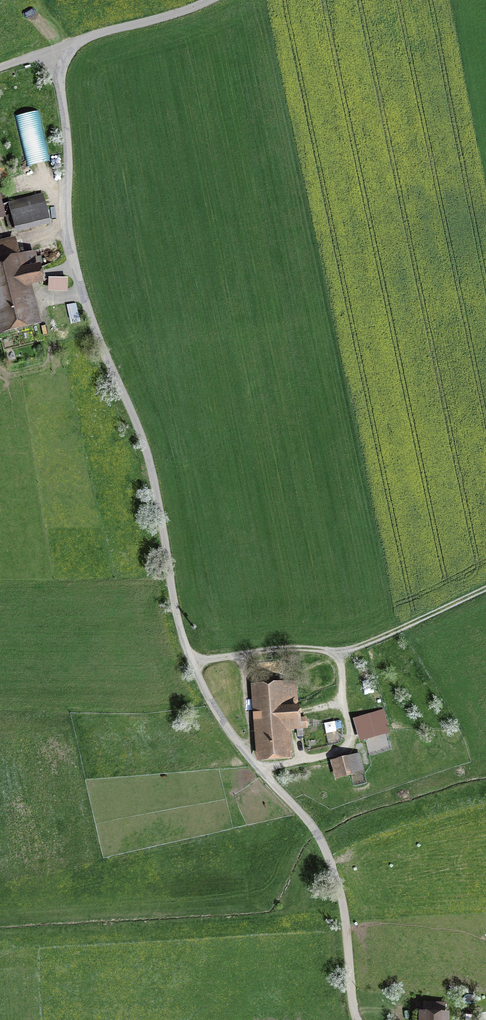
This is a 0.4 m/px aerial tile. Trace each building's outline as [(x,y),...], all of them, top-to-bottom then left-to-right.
[(14,114),(28,163),(50,157),(36,108),(14,114)] [(45,195),(11,204),(17,228),(51,220),(45,195)] [(0,243),(0,339),(44,328),(34,289),(45,286),(37,252),(21,257),(16,239),(0,243)] [(51,286),(69,286),(69,274),(51,274),(51,286)] [(298,683),(252,687),(260,763),(293,760),(290,732),(309,730),(308,719),(301,720),(298,683)] [(386,715),(356,724),(362,745),(392,735),(386,715)] [(341,718),(325,721),(326,731),(342,728),(341,718)] [(360,756),(332,763),(336,780),(365,773),(360,756)]
